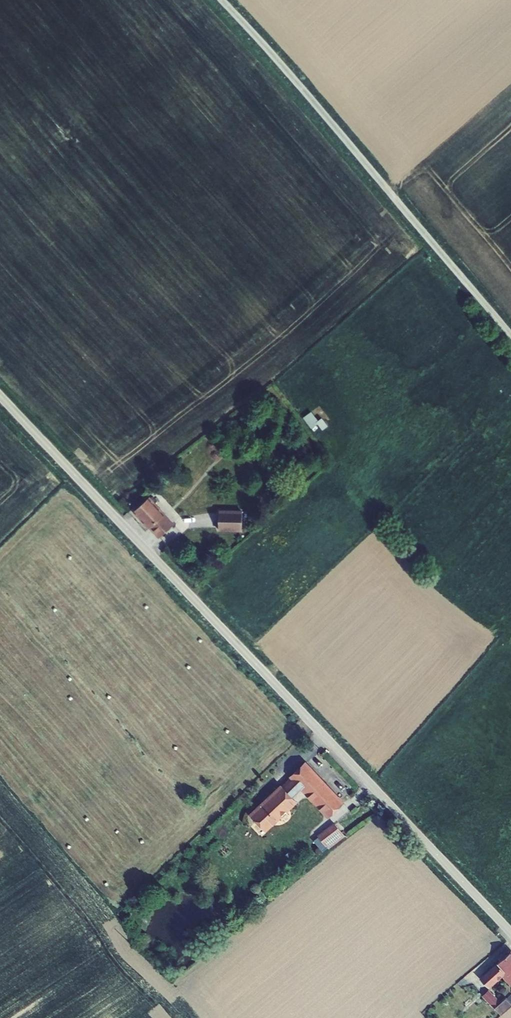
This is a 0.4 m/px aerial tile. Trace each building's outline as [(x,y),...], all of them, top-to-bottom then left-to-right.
[(158,539),(174,525),(165,514),(149,497),(132,512),(148,529),(149,529),(158,539)] [(242,510),(219,510),(218,532),(242,532),(242,510)] [(249,815),(266,833),(297,803),(293,798),(301,791),(328,819),(345,803),(306,762),(289,778),(290,779),(292,781),(284,789),(282,787),(280,785),(249,815)] [(292,781),(290,779),(282,787),(284,789),(292,781)] [(334,823),(317,836),(318,838),(327,848),(328,850),(345,837),(334,823)] [(327,848),(318,838),(314,842),(322,852),(327,848)] [(490,989),(502,978),(510,987),(510,953),(480,979),(490,989)] [(495,1009),(501,1003),(489,990),(482,997),(494,1010),(495,1009)] [(502,1016),(510,1008),(510,1004),(507,999),(501,1003),(495,1009),(502,1016)]
